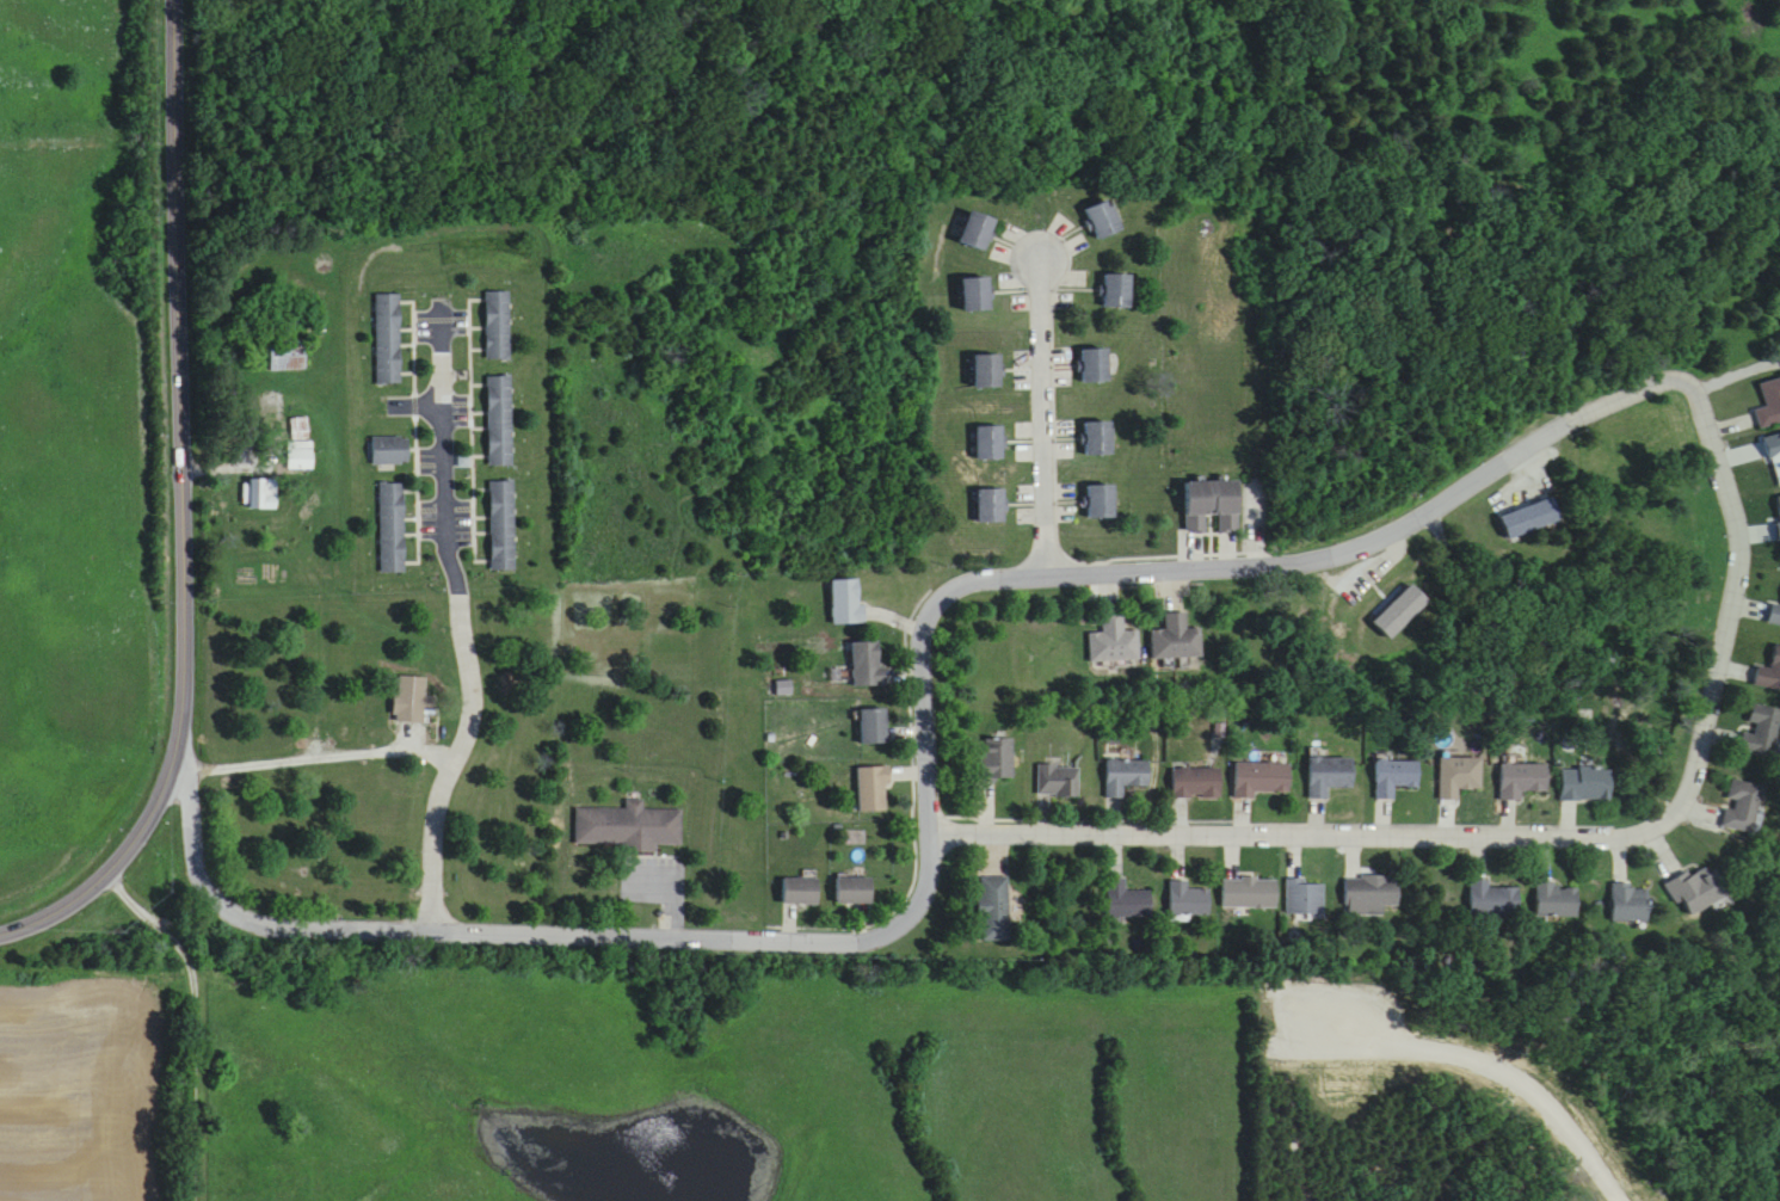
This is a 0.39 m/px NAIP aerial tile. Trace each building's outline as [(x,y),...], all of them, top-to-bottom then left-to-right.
[(1086,209),(1096,241),(1119,235),(1110,202),(1086,209)] [(959,243),(982,254),(996,223),(973,213),(959,243)] [(1131,277),(1104,277),(1104,310),(1131,310),(1131,277)] [(963,313),(991,313),(990,279),(963,279),(963,313)] [(510,362),(510,294),(486,294),(486,362),(510,362)] [(399,296),(376,296),(376,385),(399,385),(399,296)] [(303,344),(268,344),(268,371),(303,371),(303,344)] [(1109,384),(1109,351),(1083,351),(1083,384),(1109,384)] [(1000,356),(975,356),(975,389),(1000,389),(1000,356)] [(512,466),(510,378),(487,378),(488,467),(512,466)] [(1755,410),(1761,430),(1779,424),(1779,379),(1760,385),(1767,406),(1755,410)] [(290,440),(307,440),(307,418),(290,418),(290,440)] [(1112,457),(1112,422),(1087,422),(1087,457),(1112,457)] [(1003,427),(977,427),(977,461),(1003,461),(1003,427)] [(407,438),(371,438),(371,464),(407,464),(407,438)] [(312,450),(287,450),(287,469),(312,469),(312,450)] [(276,510),(276,480),(245,480),(245,510),(276,510)] [(513,572),(513,482),(489,482),(489,572),(513,572)] [(1186,484),(1187,534),(1207,534),(1206,518),(1218,518),(1218,533),(1239,533),(1238,482),(1186,484)] [(403,484),(379,484),(379,574),(403,574),(403,484)] [(1114,486),(1089,486),(1089,520),(1114,520),(1114,486)] [(1005,524),(1005,490),(978,490),(978,524),(1005,524)] [(1562,521),(1555,498),(1502,515),(1509,538),(1562,521)] [(862,624),(862,581),(833,581),(833,624),(862,624)] [(1374,622),(1391,640),(1430,600),(1413,583),(1374,622)] [(1770,604),(1767,624),(1779,626),(1779,606),(1770,604)] [(1153,630),(1153,658),(1202,657),(1202,627),(1187,627),(1187,612),(1165,612),(1165,629),(1153,630)] [(1140,660),(1139,629),(1125,630),(1124,615),(1103,616),(1103,632),(1090,633),(1091,662),(1140,660)] [(882,641),(853,641),(853,685),(882,685),(882,641)] [(1779,690),(1779,645),(1774,644),(1770,669),(1756,666),(1753,686),(1779,690)] [(424,723),(425,676),(395,676),(394,723),(424,723)] [(1742,726),(1736,750),(1770,758),(1779,712),(1779,709),(1752,703),(1747,727),(1742,726)] [(886,709),(860,709),(861,744),(886,743),(886,709)] [(1014,738),(979,738),(979,780),(1014,780),(1014,738)] [(1109,758),(1107,797),(1125,797),(1125,785),(1150,786),(1150,759),(1109,758)] [(1310,758),(1310,799),(1330,799),(1330,787),(1353,787),(1353,758),(1310,758)] [(1482,789),(1482,758),(1440,758),(1440,801),(1460,801),(1460,789),(1482,789)] [(1419,787),(1419,761),(1377,761),(1377,800),(1396,800),(1396,787),(1419,787)] [(1236,795),(1290,795),(1290,763),(1236,763),(1236,795)] [(1549,765),(1502,764),(1502,800),(1523,800),(1523,791),(1548,791),(1549,765)] [(1079,765),(1039,765),(1039,796),(1079,796),(1079,765)] [(888,811),(888,768),(859,768),(859,811),(888,811)] [(1221,768),(1174,768),(1174,797),(1221,797),(1221,768)] [(1563,801),(1612,801),(1612,768),(1563,768),(1563,801)] [(1719,829),(1752,835),(1762,785),(1730,779),(1719,829)] [(623,845),(623,851),(658,852),(659,846),(683,846),(683,810),(645,810),(645,800),(628,800),(628,809),(577,809),(577,844),(623,845)] [(1683,917),(1725,898),(1709,862),(1667,881),(1683,917)] [(1010,876),(981,876),(981,941),(1010,941),(1010,876)] [(1399,907),(1399,876),(1346,876),(1346,906),(1368,906),(1368,915),(1385,915),(1385,907),(1399,907)] [(838,904),(872,904),(872,877),(838,877),(838,904)] [(1128,877),(1109,877),(1109,916),(1151,916),(1151,890),(1128,890),(1128,877)] [(1277,877),(1224,877),(1224,908),(1277,908),(1277,877)] [(784,878),(784,904),(819,904),(819,878),(784,878)] [(1171,880),(1171,920),(1191,920),(1191,915),(1211,915),(1211,889),(1189,889),(1189,880),(1171,880)] [(1494,880),(1473,880),(1473,915),(1520,915),(1520,887),(1494,887),(1494,880)] [(1325,915),(1325,881),(1288,881),(1288,915),(1325,915)] [(1578,888),(1557,888),(1557,881),(1538,881),(1538,919),(1578,920),(1578,888)] [(1649,922),(1649,885),(1614,885),(1614,922),(1649,922)]
